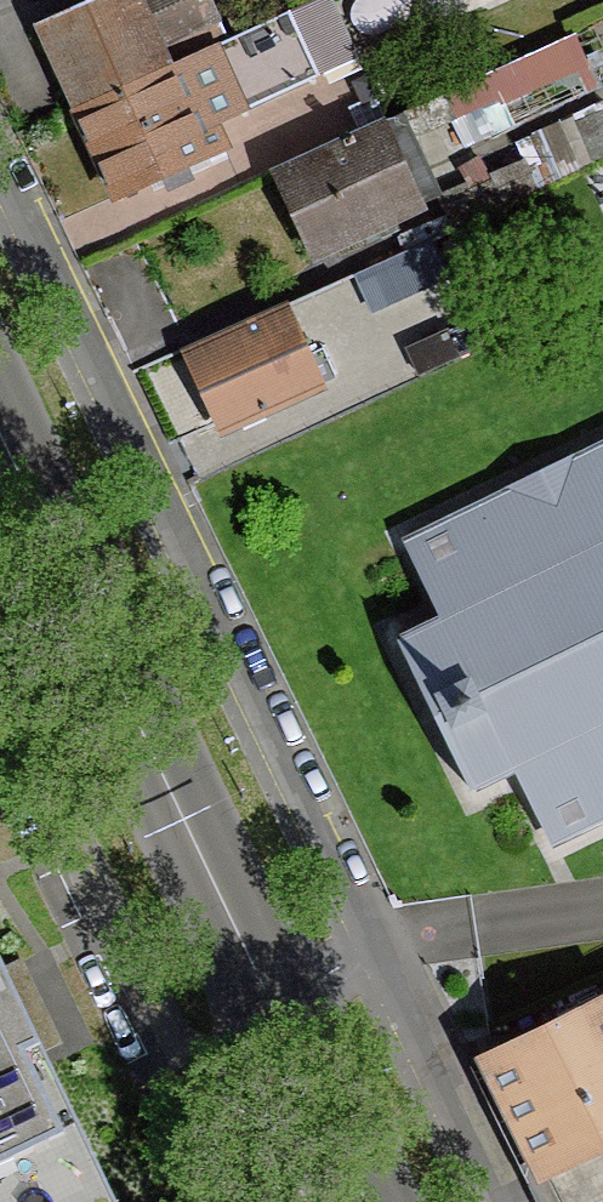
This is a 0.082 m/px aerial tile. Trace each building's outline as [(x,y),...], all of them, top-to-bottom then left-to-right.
[(74,108),(228,38),(210,0),(147,0),(93,0),(37,26),(74,108)] [(74,108),(113,194),(116,198),(231,146),(219,120),(361,56),(336,0),(312,0),(228,38),(74,108)] [(576,30),(404,110),(415,136),(453,118),(467,147),(601,85),(576,30)] [(404,110),(273,171),(274,175),(313,257),(444,196),(415,136),(404,110)] [(189,346),(181,350),(220,435),(323,388),(284,303),(259,314),(189,346)] [(402,540),(440,619),(399,639),(471,785),(512,765),(551,844),(602,818),(602,442),(402,540)] [(0,981),(0,1201),(107,1201),(0,981)] [(477,1056),(536,1178),(546,1173),(560,1201),(602,1201),(602,995),(477,1056)]
